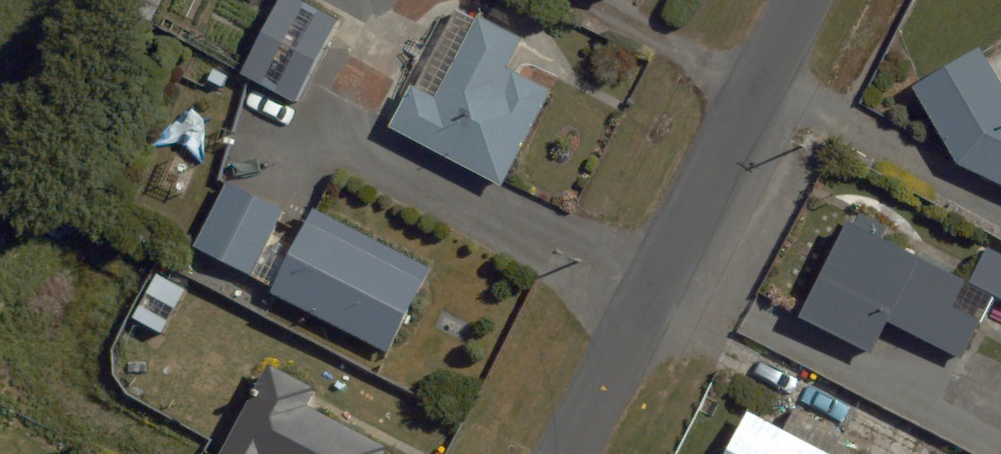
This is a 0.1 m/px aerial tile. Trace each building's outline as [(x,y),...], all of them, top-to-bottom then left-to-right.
[(331,88),(273,58),(228,142),(286,172),(331,88)] [(381,201),(483,255),(549,132),(447,78),(381,201)] [(991,175),(966,241),(1000,258),(1000,181),(991,175)] [(985,351),(848,281),(793,386),(865,423),(882,389),(948,423),(985,351)] [(422,338),(313,284),(272,367),(382,421),(422,338)] [(265,425),(253,453),(318,453),(320,448),(265,425)]
